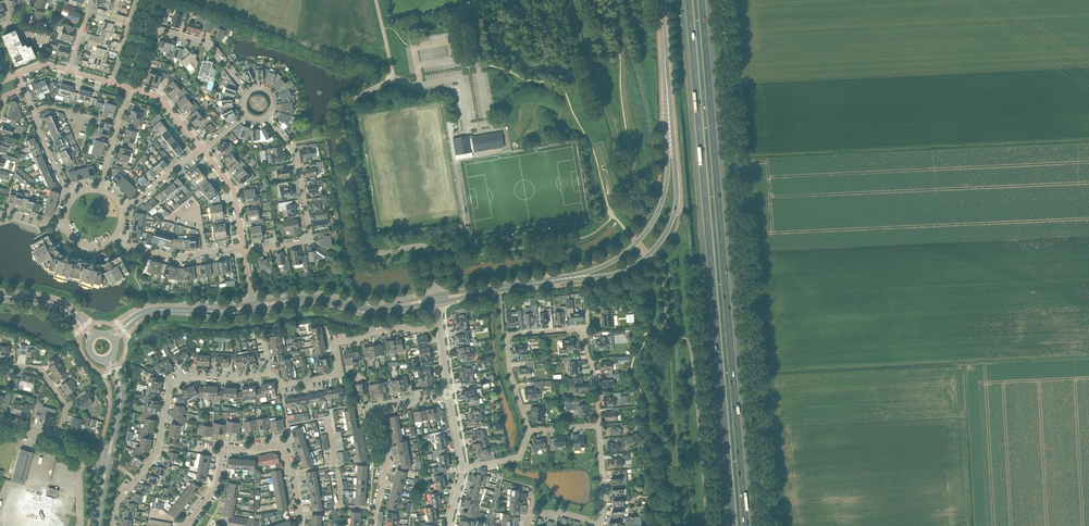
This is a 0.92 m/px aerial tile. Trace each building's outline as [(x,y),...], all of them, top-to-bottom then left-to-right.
[(6,6),(8,10),(12,9),(13,4),(12,4),(13,1),(18,3),(19,0),(4,0),(6,6)] [(50,0),(37,0),(36,5),(38,6),(38,7),(40,8),(41,7),(44,8),(46,3),(49,4),(50,0)] [(110,17),(114,4),(106,2),(104,6),(108,7),(107,10),(98,8),(97,10),(103,12),(102,15),(110,17)] [(74,7),(67,5),(64,4),(62,11),(68,12),(67,17),(69,18),(68,21),(77,24),(80,13),(73,11),(74,7)] [(121,11),(122,6),(114,4),(110,17),(118,19),(119,16),(124,18),(125,16),(117,13),(117,10),(121,11)] [(189,10),(185,8),(183,14),(175,12),(174,17),(173,16),(172,20),(173,21),(172,25),(179,28),(183,16),(186,17),(189,10)] [(30,23),(41,26),(43,18),(42,18),(43,12),(36,10),(35,16),(32,15),(30,23)] [(205,32),(208,22),(209,17),(199,14),(194,22),(190,21),(187,29),(189,30),(191,31),(195,32),(200,34),(201,31),(205,32)] [(106,30),(110,17),(102,15),(101,18),(96,16),(95,18),(104,21),(103,24),(99,23),(98,28),(106,30)] [(117,22),(118,19),(110,17),(106,30),(114,32),(116,28),(112,27),(113,24),(122,26),(123,24),(117,22)] [(225,32),(229,33),(231,27),(222,25),(222,24),(209,20),(206,31),(211,33),(212,29),(218,31),(216,37),(223,39),(225,32)] [(65,29),(63,28),(61,36),(60,39),(66,40),(71,42),(72,39),(74,32),(71,31),(71,29),(72,29),(73,26),(67,24),(65,29)] [(102,43),(106,30),(98,28),(97,32),(100,33),(99,36),(91,34),(90,36),(95,38),(94,41),(102,43)] [(27,47),(26,44),(21,45),(15,30),(3,35),(2,36),(15,64),(16,65),(21,62),(25,62),(29,59),(34,57),(35,56),(30,45),(27,47)] [(113,37),(114,32),(106,30),(102,43),(111,45),(111,42),(117,44),(118,42),(109,39),(110,36),(113,37)] [(157,48),(157,49),(160,48),(162,48),(165,49),(167,50),(169,51),(168,55),(173,57),(174,57),(174,59),(174,60),(175,62),(174,65),(175,65),(175,63),(176,63),(178,59),(179,55),(179,53),(181,48),(177,47),(176,47),(175,46),(175,44),(161,40),(158,48),(157,48)] [(63,44),(58,42),(51,41),(50,46),(56,48),(59,49),(57,55),(61,56),(62,55),(67,57),(69,49),(62,47),(63,44)] [(99,56),(102,43),(94,41),(94,44),(88,42),(87,44),(96,47),(95,50),(92,49),(91,54),(99,56)] [(105,53),(106,50),(114,52),(115,50),(110,48),(111,45),(102,43),(99,56),(107,58),(108,54),(105,53)] [(199,62),(196,58),(196,57),(197,57),(197,56),(197,55),(197,54),(196,54),(196,53),(195,53),(194,53),(193,54),(191,52),(191,53),(187,48),(184,47),(183,54),(185,57),(181,61),(186,67),(190,63),(196,70),(199,62)] [(95,69),(99,56),(91,54),(89,58),(93,59),(92,62),(83,60),(82,62),(88,64),(87,67),(95,69)] [(106,62),(107,58),(99,56),(95,69),(103,71),(104,68),(109,70),(110,68),(109,67),(109,65),(108,63),(106,62)] [(203,60),(198,78),(203,77),(202,79),(204,81),(206,81),(213,79),(215,78),(216,76),(215,74),(216,70),(212,66),(213,62),(209,60),(208,62),(203,60)] [(256,79),(256,66),(256,63),(249,64),(249,70),(243,72),(247,82),(254,79),(256,79)] [(269,71),(270,71),(270,70),(264,67),(264,66),(256,66),(256,79),(256,80),(264,80),(263,79),(266,80),(269,71)] [(153,84),(156,74),(153,73),(153,69),(151,69),(147,82),(153,84)] [(164,80),(164,77),(167,78),(169,76),(170,75),(165,74),(166,73),(160,71),(158,74),(156,74),(153,84),(159,86),(161,79),(164,80)] [(281,78),(282,77),(277,72),(275,73),(270,71),(269,71),(266,80),(266,81),(272,84),(273,83),(275,85),(281,78)] [(169,92),(178,85),(176,83),(178,80),(174,76),(171,79),(169,80),(171,83),(165,87),(169,92)] [(295,83),(293,83),(292,80),(286,82),(281,78),(275,85),(274,86),(279,91),(281,93),(289,89),(291,88),(295,86),(294,86),(296,85),(295,83)] [(45,79),(39,82),(43,92),(49,89),(51,93),(54,94),(56,88),(58,83),(52,81),(50,82),(50,83),(47,85),(45,79)] [(236,90),(238,88),(231,79),(225,86),(226,87),(224,93),(233,96),(234,97),(237,90),(236,90)] [(43,92),(39,82),(33,84),(35,90),(32,91),(35,98),(38,96),(38,94),(43,92)] [(64,95),(67,85),(61,83),(59,89),(56,88),(54,94),(64,97),(64,95)] [(73,87),(67,85),(64,95),(70,97),(70,99),(69,101),(72,102),(75,93),(72,92),(73,87)] [(181,95),(186,90),(183,86),(180,87),(178,85),(169,92),(173,97),(179,93),(181,95)] [(201,86),(198,89),(210,103),(212,94),(208,95),(201,86)] [(83,101),(86,90),(80,88),(78,94),(75,93),(72,102),(75,103),(75,100),(76,101),(77,99),(83,101)] [(292,95),(289,89),(281,93),(279,93),(283,100),(283,102),(283,103),(293,102),(295,102),(294,95),(292,95)] [(92,92),(86,90),(83,101),(89,102),(88,104),(92,105),(92,104),(94,99),(90,98),(92,92)] [(181,107),(189,100),(188,97),(190,95),(186,90),(181,95),(182,97),(177,102),(181,107)] [(232,99),(233,96),(224,93),(222,93),(220,100),(222,100),(222,106),(222,107),(232,106),(233,106),(233,99),(232,99)] [(105,101),(104,104),(96,102),(95,105),(104,108),(115,111),(117,105),(116,105),(117,104),(117,103),(116,102),(115,101),(114,101),(113,102),(112,102),(112,104),(109,103),(109,102),(109,101),(109,100),(108,99),(107,99),(106,100),(105,101)] [(10,109),(7,118),(12,119),(12,122),(16,124),(17,121),(20,121),(22,115),(18,107),(17,107),(17,106),(18,105),(16,101),(12,100),(9,104),(11,108),(12,108),(12,109),(10,109)] [(192,110),(198,105),(194,101),(191,102),(189,100),(181,107),(185,111),(190,107),(192,110)] [(293,108),(293,102),(283,103),(283,102),(282,102),(282,110),(283,110),(282,112),(291,115),(291,116),(293,116),(295,109),(293,108)] [(193,121),(201,114),(199,112),(201,109),(198,105),(192,110),(194,112),(189,116),(193,121)] [(132,109),(130,115),(143,119),(146,108),(141,106),(140,109),(135,107),(134,107),(133,108),(133,109),(132,109)] [(232,109),(232,106),(222,107),(222,106),(221,107),(221,114),(223,114),(226,120),(236,115),(232,109)] [(113,117),(115,111),(104,108),(103,114),(99,113),(98,116),(105,118),(106,115),(113,117)] [(46,116),(44,117),(46,123),(54,120),(52,114),(51,114),(49,110),(44,112),(46,116)] [(289,122),(291,116),(291,115),(282,112),(281,112),(279,119),(277,121),(284,130),(290,123),(289,122)] [(206,123),(210,120),(206,115),(203,117),(201,114),(193,121),(196,126),(202,122),(204,124),(206,123)] [(130,115),(129,122),(136,124),(135,127),(142,129),(144,120),(143,119),(130,115)] [(98,116),(97,120),(98,120),(100,124),(99,127),(110,130),(111,124),(104,122),(105,118),(98,116)] [(57,118),(54,120),(46,123),(49,129),(57,125),(60,124),(57,118)] [(211,118),(210,120),(206,123),(207,125),(202,130),(206,135),(215,128),(213,125),(215,123),(211,118)] [(157,130),(164,125),(160,120),(159,121),(154,126),(157,130)] [(19,125),(16,124),(12,122),(11,126),(3,124),(1,132),(12,135),(14,127),(18,128),(19,125)] [(249,129),(250,129),(250,128),(243,125),(243,126),(241,124),(233,130),(239,137),(240,136),(246,138),(249,129)] [(59,131),(57,125),(49,129),(51,135),(59,131)] [(161,135),(168,130),(164,125),(157,130),(161,135)] [(260,139),(260,141),(267,141),(267,139),(273,136),(272,133),(274,132),(271,129),(270,130),(268,126),(262,129),(262,130),(259,130),(260,139)] [(108,136),(110,130),(99,127),(97,132),(94,131),(93,135),(100,137),(101,134),(108,136)] [(141,132),(142,129),(135,127),(134,130),(127,128),(125,134),(136,137),(137,131),(141,132)] [(259,130),(259,129),(252,129),(252,130),(250,129),(249,129),(246,138),(246,139),(253,142),(253,140),(260,139),(259,130)] [(165,140),(172,135),(168,130),(161,135),(158,138),(160,140),(163,138),(165,140)] [(62,137),(59,131),(51,135),(54,140),(62,137)] [(33,133),(28,135),(26,140),(29,146),(37,142),(35,137),(36,136),(34,132),(33,133)] [(504,147),(502,132),(469,137),(469,135),(453,138),(456,155),(504,147)] [(134,143),(136,137),(125,134),(123,140),(130,142),(129,145),(136,147),(137,144),(134,143)] [(99,140),(100,137),(93,135),(92,138),(95,139),(93,145),(104,148),(106,142),(99,140)] [(167,147),(176,140),(172,135),(165,140),(168,143),(166,145),(167,147)] [(62,137),(54,140),(53,141),(53,142),(53,143),(54,144),(54,145),(55,144),(56,146),(64,143),(62,137)] [(8,138),(7,142),(0,140),(0,148),(8,150),(9,145),(15,147),(17,141),(8,138)] [(180,145),(180,144),(176,140),(167,147),(169,149),(171,147),(173,150),(180,145)] [(220,142),(217,145),(218,146),(216,147),(218,150),(218,151),(219,152),(220,152),(221,153),(226,148),(227,150),(233,145),(230,142),(227,143),(225,141),(221,144),(220,142)] [(40,148),(37,142),(29,146),(31,152),(40,148)] [(67,148),(64,143),(56,146),(59,152),(67,148)] [(177,155),(184,149),(183,148),(184,147),(181,143),(180,144),(180,145),(173,150),(177,155)] [(87,156),(93,158),(98,159),(99,156),(97,155),(98,153),(102,154),(104,148),(93,145),(91,154),(88,153),(87,156)] [(135,153),(136,147),(129,145),(128,149),(121,147),(120,153),(130,156),(131,152),(135,153)] [(227,164),(235,157),(234,155),(236,152),(232,148),(234,146),(233,145),(227,150),(228,151),(226,152),(228,155),(223,159),(227,164)] [(41,147),(40,148),(31,152),(34,157),(42,154),(44,153),(41,147)] [(69,147),(67,148),(59,152),(61,158),(72,153),(69,147)] [(281,152),(280,147),(273,148),(274,153),(271,154),(273,163),(286,161),(285,152),(281,152)] [(316,156),(314,147),(302,149),(304,158),(316,156)] [(74,159),(72,153),(61,158),(63,163),(65,163),(71,160),(73,159),(74,159)] [(130,156),(120,153),(118,159),(125,161),(124,164),(124,163),(123,167),(130,169),(131,166),(127,164),(128,162),(129,162),(130,156)] [(45,159),(42,154),(34,157),(36,163),(45,159)] [(238,167),(244,162),(240,158),(237,159),(235,157),(227,164),(231,169),(236,165),(238,167)] [(164,169),(169,165),(163,158),(158,162),(164,169)] [(47,165),(45,159),(36,163),(39,169),(47,165)] [(319,169),(323,168),(324,167),(323,161),(318,162),(318,163),(311,164),(312,168),(305,169),(307,176),(317,175),(316,169),(319,169)] [(164,169),(158,162),(153,166),(159,173),(164,169)] [(238,179),(247,172),(245,169),(248,167),(244,162),(238,167),(240,169),(235,174),(238,179)] [(86,164),(87,167),(89,176),(95,174),(96,173),(97,172),(98,171),(97,170),(96,169),(95,169),(94,169),(93,165),(92,165),(91,163),(86,164)] [(41,175),(51,170),(50,168),(49,165),(49,164),(47,165),(39,169),(41,175)] [(283,168),(283,165),(275,166),(277,178),(290,176),(289,167),(283,168)] [(154,177),(159,173),(153,166),(148,170),(154,177)] [(194,179),(202,172),(198,167),(196,169),(194,166),(186,173),(189,176),(191,175),(194,179)] [(89,176),(87,167),(81,168),(83,177),(89,176)] [(78,181),(77,179),(75,170),(74,168),(72,168),(72,171),(69,172),(71,182),(72,182),(75,181),(78,181)] [(83,177),(81,168),(75,170),(77,179),(83,177)] [(118,183),(124,177),(126,175),(121,170),(117,169),(115,168),(114,172),(119,173),(113,179),(118,183)] [(9,175),(13,176),(14,174),(0,170),(0,178),(7,180),(9,175)] [(44,180),(54,176),(53,175),(52,172),(51,170),(41,175),(44,180)] [(149,181),(154,177),(148,170),(144,174),(149,181)] [(206,177),(202,172),(194,179),(197,183),(195,185),(198,188),(206,181),(204,179),(206,177)] [(249,174),(247,172),(238,179),(242,183),(248,179),(250,182),(255,177),(252,172),(249,174)] [(149,181),(144,174),(139,178),(140,180),(141,181),(145,185),(146,184),(147,185),(150,182),(149,181)] [(122,188),(129,181),(126,179),(128,176),(126,175),(124,177),(118,183),(122,188)] [(54,176),(44,180),(46,186),(48,185),(56,182),(55,179),(54,176)] [(184,184),(179,178),(174,182),(179,188),(184,184)] [(324,186),(324,185),(326,184),(325,181),(323,182),(322,179),(311,181),(311,184),(308,185),(309,193),(313,192),(313,194),(317,194),(317,192),(317,187),(324,186)] [(127,192),(133,185),(129,181),(122,188),(127,192)] [(206,194),(214,188),(210,182),(208,184),(206,181),(198,188),(201,191),(203,191),(206,194)] [(179,188),(174,182),(169,185),(174,192),(179,188)] [(138,190),(135,187),(137,185),(135,183),(133,185),(127,192),(126,193),(130,197),(138,190)] [(287,186),(286,183),(278,184),(280,192),(281,193),(282,196),(293,195),(292,186),(288,186),(287,186)] [(244,190),(245,196),(256,194),(255,191),(259,190),(258,184),(250,186),(251,189),(244,190)] [(174,192),(169,185),(164,189),(172,199),(177,195),(174,192)] [(57,198),(59,192),(54,191),(55,190),(53,187),(50,188),(50,190),(48,196),(57,198)] [(218,193),(214,188),(206,194),(209,198),(208,200),(208,202),(219,200),(218,196),(217,194),(218,193)] [(164,189),(159,193),(164,200),(165,200),(167,203),(172,199),(164,189)] [(14,203),(16,195),(17,192),(11,190),(8,202),(14,203)] [(20,205),(22,197),(23,194),(17,192),(16,195),(14,203),(20,205)] [(164,200),(159,193),(154,197),(160,204),(164,200)] [(26,207),(28,199),(29,195),(23,194),(22,197),(20,205),(26,207)] [(257,200),(256,194),(245,196),(246,202),(253,201),(253,204),(261,203),(260,199),(257,200)] [(32,209),(33,204),(35,197),(29,195),(28,199),(26,207),(32,209)] [(56,204),(57,198),(48,196),(47,202),(56,204)] [(314,201),(311,202),(313,212),(323,210),(322,205),(327,204),(326,196),(313,198),(314,201)] [(160,204),(154,197),(149,201),(155,208),(157,211),(158,211),(162,207),(160,204)] [(220,204),(219,200),(208,202),(209,207),(211,207),(212,212),(223,210),(222,204),(220,204)] [(149,201),(144,205),(148,210),(152,215),(157,211),(155,208),(149,201)] [(54,210),(56,204),(47,202),(46,205),(43,204),(42,207),(54,210)] [(295,204),(293,204),(287,205),(286,202),(279,203),(280,210),(287,209),(288,217),(296,215),(295,208),(296,208),(295,204)] [(148,210),(144,205),(143,203),(140,206),(145,212),(148,210)] [(262,209),(261,203),(253,204),(254,207),(247,208),(248,214),(259,213),(258,209),(262,209)] [(145,213),(144,213),(145,212),(140,206),(136,209),(134,218),(144,219),(145,213)] [(52,216),(54,210),(42,207),(41,209),(44,210),(43,214),(52,216)] [(224,217),(223,210),(212,212),(213,217),(211,218),(211,222),(222,220),(222,217),(224,217)] [(260,218),(259,213),(248,214),(249,221),(256,219),(257,222),(264,221),(263,218),(260,218)] [(314,220),(316,230),(317,230),(317,229),(326,227),(325,219),(328,219),(327,213),(316,215),(317,220),(316,220),(314,220)] [(299,228),(298,222),(298,219),(283,221),(285,230),(290,229),(291,234),(300,233),(299,228)] [(223,223),(222,220),(211,222),(212,226),(215,227),(215,231),(226,230),(225,223),(223,223)] [(264,224),(264,221),(257,222),(257,225),(250,227),(251,233),(262,231),(261,225),(264,224)] [(142,225),(133,224),(132,224),(131,230),(132,230),(141,232),(144,232),(145,230),(142,229),(142,225)] [(158,244),(161,235),(162,231),(156,229),(152,242),(158,244)] [(336,229),(325,231),(319,232),(320,237),(321,239),(320,240),(319,241),(318,242),(327,248),(332,247),(331,240),(334,235),(337,235),(336,229)] [(227,236),(226,230),(215,231),(214,231),(215,238),(214,238),(215,241),(225,240),(225,236),(227,236)] [(130,265),(129,264),(124,254),(120,255),(112,260),(111,258),(108,258),(106,259),(105,261),(106,263),(96,264),(96,262),(95,260),(92,259),(90,261),(90,263),(71,257),(71,255),(70,253),(67,252),(65,253),(65,255),(57,249),(58,248),(59,245),(58,243),(55,242),(53,243),(49,234),(48,234),(47,231),(36,237),(35,238),(35,239),(34,240),(34,241),(35,242),(31,244),(34,250),(33,250),(39,262),(41,262),(45,269),(46,270),(47,271),(55,273),(55,275),(68,279),(69,277),(81,281),(80,282),(93,286),(94,284),(103,287),(104,287),(112,282),(113,284),(125,277),(124,276),(130,273),(128,269),(129,268),(130,267),(130,266),(130,265)] [(165,245),(167,237),(168,233),(162,231),(161,235),(158,244),(165,245)] [(171,247),(172,238),(173,234),(168,233),(167,237),(165,245),(171,247)] [(197,248),(196,244),(201,243),(199,236),(196,236),(196,239),(190,239),(190,250),(196,250),(196,248),(197,248)] [(318,246),(315,250),(309,251),(310,261),(317,260),(319,261),(321,258),(325,257),(328,253),(318,246)] [(303,256),(302,255),(301,249),(292,251),(295,264),(303,263),(303,267),(308,266),(306,255),(303,256)] [(285,261),(284,252),(276,253),(278,264),(283,263),(284,270),(290,269),(289,260),(285,261)] [(258,272),(266,271),(270,273),(271,281),(275,280),(273,270),(271,257),(267,257),(267,259),(264,259),(263,256),(255,257),(258,272)] [(152,272),(156,260),(155,260),(154,260),(147,258),(144,271),(145,271),(145,270),(152,272)] [(233,272),(231,259),(224,260),(223,260),(222,260),(224,273),(232,271),(232,272),(233,272)] [(160,275),(164,263),(158,261),(157,261),(156,260),(152,272),(160,274),(160,275)] [(224,273),(222,260),(221,261),(220,261),(214,262),(216,275),(217,275),(216,274),(224,273)] [(216,275),(214,262),(207,263),(205,263),(207,275),(215,274),(215,275),(216,275)] [(169,277),(172,264),(171,265),(170,265),(164,263),(160,275),(161,276),(161,275),(166,276),(164,281),(167,282),(169,277)] [(207,275),(205,263),(204,263),(203,264),(197,265),(199,278),(200,278),(200,277),(207,275)] [(179,281),(180,268),(174,266),(174,265),(173,265),(172,264),(169,277),(172,278),(171,279),(179,281)] [(191,278),(188,265),(187,266),(187,267),(180,268),(179,281),(181,281),(181,280),(191,278)] [(199,278),(197,265),(190,266),(189,265),(188,265),(191,278),(198,277),(198,278),(199,278)] [(616,304),(611,304),(612,308),(603,309),(604,318),(601,318),(602,326),(605,326),(606,326),(606,325),(613,325),(612,320),(614,320),(613,309),(620,309),(619,305),(616,304)] [(552,308),(544,308),(544,306),(540,307),(541,323),(549,323),(548,315),(552,315),(552,308)] [(564,316),(567,316),(567,307),(567,306),(560,306),(560,311),(555,312),(556,318),(555,318),(555,319),(556,319),(556,322),(564,321),(564,316)] [(573,312),(573,306),(567,307),(567,316),(568,317),(571,316),(571,321),(583,320),(582,312),(573,312)] [(525,313),(526,325),(534,324),(533,314),(537,313),(536,307),(530,307),(530,313),(525,313)] [(517,311),(511,312),(511,311),(506,311),(507,326),(511,326),(511,327),(515,326),(515,325),(518,325),(518,322),(522,321),(521,310),(517,311)] [(469,311),(466,312),(455,314),(456,317),(454,318),(455,322),(470,320),(469,311)] [(470,330),(468,320),(470,320),(455,322),(455,323),(456,322),(456,325),(453,326),(454,329),(461,328),(462,331),(470,330)] [(312,325),(308,325),(309,331),(312,331),(312,334),(323,332),(321,326),(313,328),(312,325)] [(471,339),(470,330),(462,331),(462,334),(455,335),(456,339),(459,339),(459,342),(471,339)] [(270,336),(271,342),(281,341),(281,337),(284,337),(283,331),(279,332),(279,334),(270,336)] [(324,339),(323,332),(312,334),(313,338),(310,338),(311,341),(324,339)] [(424,343),(431,342),(430,338),(428,339),(427,334),(416,336),(418,346),(425,345),(424,343)] [(398,336),(393,337),(396,353),(404,351),(402,339),(399,339),(398,336)] [(607,339),(607,336),(602,336),(603,339),(595,340),(596,350),(609,349),(608,339),(607,339)] [(396,353),(393,337),(389,337),(390,340),(385,341),(387,352),(392,351),(393,353),(396,353)] [(325,345),(324,339),(311,341),(311,344),(314,343),(315,347),(325,345)] [(567,349),(574,349),(573,339),(562,340),(563,347),(559,347),(559,354),(567,353),(567,349)] [(383,355),(381,344),(376,344),(376,342),(372,343),(375,358),(378,358),(378,355),(383,355)] [(459,354),(472,352),(471,346),(470,346),(469,342),(463,343),(463,347),(456,348),(457,352),(460,351),(460,354),(459,354)] [(375,358),(372,343),(368,343),(369,346),(364,347),(366,357),(371,357),(371,359),(375,358)] [(514,344),(515,353),(518,353),(519,351),(520,353),(520,354),(518,354),(518,359),(523,359),(531,359),(531,354),(526,350),(526,343),(514,344)] [(20,347),(17,347),(16,350),(16,355),(20,355),(20,351),(26,352),(26,359),(35,360),(36,349),(27,348),(27,345),(20,344),(20,347)] [(166,344),(162,346),(167,355),(170,353),(166,344)] [(8,355),(8,357),(9,352),(9,346),(0,345),(0,355),(8,355)] [(188,345),(182,348),(179,349),(180,352),(185,361),(191,358),(188,353),(191,352),(188,345)] [(326,351),(325,345),(315,347),(315,350),(313,351),(314,356),(321,355),(320,352),(326,351)] [(286,349),(285,346),(272,348),(274,355),(284,353),(284,352),(283,350),(286,349)] [(417,354),(418,357),(433,354),(432,351),(430,351),(429,347),(419,348),(420,354),(417,354)] [(362,360),(360,350),(355,350),(355,348),(351,349),(354,364),(357,363),(356,361),(362,360)] [(185,361),(180,352),(179,349),(175,351),(170,353),(174,362),(175,362),(174,360),(176,359),(179,364),(185,361)] [(354,364),(351,349),(346,350),(347,353),(343,354),(345,364),(350,363),(350,365),(354,364)] [(256,359),(259,359),(257,350),(251,351),(248,351),(250,364),(256,363),(256,359)] [(475,355),(480,354),(479,351),(472,352),(459,354),(460,359),(462,359),(463,362),(473,360),(473,356),(475,355)] [(203,365),(204,355),(200,354),(200,352),(194,352),(194,360),(194,358),(197,358),(197,364),(203,365)] [(213,361),(214,353),(207,352),(207,355),(204,355),(203,365),(210,365),(210,359),(213,359),(213,361)] [(287,358),(287,355),(286,352),(284,352),(284,353),(274,355),(275,361),(280,360),(280,359),(285,359),(287,358)] [(174,362),(170,353),(167,355),(164,356),(161,358),(163,360),(167,370),(173,367),(171,361),(173,360),(174,362)] [(222,366),(223,356),(223,353),(214,353),(213,361),(213,359),(216,359),(216,365),(222,366)] [(233,363),(232,353),(232,354),(227,353),(226,356),(223,356),(222,366),(229,366),(229,360),(233,361),(233,363)] [(244,365),(242,355),(238,356),(238,353),(232,353),(233,363),(233,361),(236,360),(238,366),(244,365)] [(434,358),(433,354),(418,357),(418,361),(421,361),(422,365),(432,363),(432,359),(434,358)] [(321,358),(321,355),(314,356),(315,362),(317,362),(318,365),(328,364),(327,357),(321,358)] [(61,364),(56,357),(49,362),(51,365),(49,367),(51,370),(53,370),(57,377),(56,377),(56,378),(65,372),(60,365),(61,364)] [(575,373),(575,374),(576,374),(576,373),(579,373),(579,372),(580,372),(579,360),(573,361),(573,357),(563,357),(564,362),(568,362),(568,367),(569,367),(570,373),(575,373)] [(612,369),(612,364),(612,363),(619,363),(618,357),(612,358),(612,361),(601,362),(601,370),(612,369)] [(287,358),(285,359),(280,359),(280,360),(281,366),(294,364),(293,361),(290,361),(290,358),(287,358)] [(167,370),(163,360),(159,362),(158,359),(153,362),(156,369),(159,367),(162,372),(167,370)] [(520,378),(524,377),(524,378),(525,378),(525,377),(531,377),(530,370),(535,370),(534,360),(531,360),(525,361),(526,368),(519,368),(520,378)] [(475,365),(472,365),(472,363),(470,363),(467,364),(467,366),(462,367),(462,371),(460,371),(461,376),(462,376),(476,373),(476,370),(475,365)] [(294,366),(294,364),(281,366),(282,372),(292,370),(291,367),(294,366)] [(329,370),(328,364),(318,365),(319,369),(316,369),(316,372),(329,370)] [(430,367),(420,369),(418,370),(419,378),(434,375),(434,372),(431,372),(430,367)] [(67,394),(72,391),(77,387),(73,381),(76,379),(70,372),(64,377),(66,381),(61,385),(67,394)] [(475,383),(474,378),(477,377),(476,373),(462,376),(463,378),(459,379),(460,383),(468,381),(468,385),(475,383)] [(20,384),(32,387),(35,377),(34,378),(27,376),(27,375),(22,374),(21,379),(18,378),(16,385),(19,386),(20,384)] [(614,387),(613,379),(613,378),(620,377),(619,374),(612,374),(606,375),(608,375),(609,378),(602,379),(603,387),(614,387)] [(407,375),(399,377),(401,392),(406,391),(406,387),(409,387),(407,375)] [(435,380),(434,375),(419,378),(421,386),(432,384),(432,381),(435,380)] [(152,382),(152,386),(161,388),(162,382),(157,380),(157,378),(159,378),(150,376),(149,382),(152,382)] [(401,392),(399,377),(395,377),(396,379),(391,380),(392,384),(393,391),(397,390),(398,392),(401,392)] [(581,378),(570,378),(568,379),(568,386),(575,386),(576,395),(588,394),(587,383),(581,384),(581,378)] [(381,380),(377,381),(380,395),(384,395),(383,392),(388,392),(387,385),(386,381),(381,382),(381,380)] [(542,390),(542,386),(552,385),(552,380),(541,381),(534,381),(535,388),(525,389),(526,399),(538,398),(537,390),(542,390)] [(380,395),(377,381),(374,381),(374,383),(370,384),(371,395),(376,394),(376,396),(380,395)] [(274,382),(268,383),(269,393),(273,392),(273,395),(276,395),(274,382)] [(367,388),(366,382),(356,384),(358,394),(362,394),(363,396),(366,395),(365,389),(367,388)] [(269,393),(268,383),(261,384),(262,390),(259,390),(259,388),(260,398),(266,396),(266,394),(269,393)] [(202,396),(200,386),(200,388),(196,390),(194,385),(188,388),(194,399),(197,398),(202,396)] [(211,396),(212,386),(205,385),(205,388),(200,388),(200,386),(202,396),(208,396),(208,399),(211,399),(211,396)] [(230,397),(231,386),(226,385),(226,387),(224,387),(224,393),(221,392),(221,390),(220,399),(230,400),(230,397)] [(255,385),(249,386),(251,396),(251,399),(260,398),(259,388),(259,389),(259,391),(256,391),(255,385)] [(465,397),(478,395),(476,385),(469,387),(469,390),(462,391),(462,395),(466,395),(466,397),(465,397)] [(160,394),(161,388),(152,386),(151,390),(148,389),(147,395),(156,397),(154,396),(154,393),(160,394)] [(220,399),(221,390),(221,392),(218,392),(218,386),(212,386),(211,396),(211,399),(215,399),(220,399)] [(237,394),(237,388),(235,387),(236,386),(231,386),(230,397),(234,398),(234,400),(241,401),(240,392),(240,394),(237,394)] [(251,396),(249,386),(242,387),(243,393),(240,394),(240,392),(241,401),(247,400),(247,397),(251,396)] [(194,399),(188,388),(182,390),(185,396),(179,398),(177,397),(186,403),(194,399)] [(75,400),(77,403),(82,410),(94,402),(85,390),(80,393),(75,396),(77,398),(75,400)] [(615,399),(621,398),(621,404),(626,403),(626,395),(623,396),(622,392),(620,393),(620,392),(613,393),(614,396),(604,397),(604,405),(615,404),(615,399)] [(156,397),(147,395),(145,404),(148,405),(158,407),(159,401),(153,399),(154,396),(156,397)] [(478,395),(465,397),(466,402),(468,402),(469,405),(479,403),(478,399),(481,398),(480,395),(478,395)] [(184,409),(186,403),(177,397),(179,398),(178,404),(175,404),(174,410),(184,412),(187,413),(187,410),(184,409)] [(566,402),(566,409),(571,409),(579,409),(579,416),(579,417),(589,416),(588,416),(587,408),(589,408),(588,404),(580,405),(580,401),(564,402),(566,402)] [(13,402),(11,412),(23,415),(22,416),(27,417),(28,411),(32,412),(34,406),(24,403),(23,405),(13,402)] [(538,406),(533,407),(533,415),(532,415),(532,420),(543,420),(543,411),(544,411),(544,406),(542,406),(542,403),(538,403),(538,406)] [(157,413),(158,407),(148,405),(147,409),(145,408),(143,414),(152,416),(152,415),(150,415),(151,412),(157,413)] [(51,409),(43,407),(41,414),(46,415),(44,422),(51,424),(54,415),(50,413),(51,409)] [(445,417),(443,409),(440,410),(440,407),(433,408),(435,418),(441,416),(441,418),(445,417)] [(605,412),(605,420),(617,419),(616,412),(619,412),(619,407),(613,408),(613,411),(605,412)] [(345,410),(346,417),(355,415),(354,408),(345,410)] [(435,418),(433,408),(427,409),(428,419),(435,418)] [(484,408),(481,408),(477,409),(471,410),(471,413),(469,414),(470,418),(485,416),(484,408)] [(428,419),(427,409),(420,410),(422,420),(428,419)] [(184,412),(174,410),(173,416),(178,418),(178,421),(176,420),(185,422),(186,416),(183,416),(184,412)] [(422,420),(420,410),(413,412),(415,421),(422,420)] [(76,417),(74,417),(70,429),(71,429),(71,431),(72,432),(72,433),(73,434),(75,434),(76,434),(77,433),(78,432),(79,431),(80,431),(82,424),(96,428),(98,422),(88,420),(89,418),(76,414),(76,417)] [(152,416),(143,414),(142,420),(145,420),(145,424),(154,426),(156,419),(150,418),(150,415),(152,416)] [(357,422),(355,415),(346,417),(347,423),(357,422)] [(388,417),(390,423),(399,422),(398,415),(388,417)] [(485,416),(470,418),(470,419),(471,418),(471,421),(468,422),(469,425),(476,424),(477,427),(484,426),(483,423),(484,423),(483,416),(485,416)] [(264,428),(263,418),(256,419),(258,429),(264,428)] [(258,429),(256,419),(250,421),(252,430),(258,429)] [(283,419),(276,420),(278,429),(285,428),(283,419)] [(184,428),(185,422),(176,420),(178,421),(177,424),(171,423),(170,429),(181,431),(181,427),(184,428)] [(232,431),(234,422),(227,420),(226,425),(227,425),(226,430),(232,431)] [(278,429),(276,420),(270,421),(269,421),(270,426),(271,431),(278,429)] [(252,430),(250,421),(243,422),(245,431),(252,430)] [(219,433),(220,423),(213,422),(213,426),(213,427),(212,432),(219,433)] [(239,432),(241,423),(234,422),(232,431),(239,432)] [(358,428),(357,422),(347,423),(348,430),(352,429),(358,428)] [(400,428),(399,422),(390,423),(391,430),(400,428)] [(622,422),(612,423),(612,426),(606,427),(607,435),(613,434),(613,435),(622,434),(621,427),(622,427),(622,422)] [(154,426),(145,424),(142,423),(140,433),(149,434),(147,434),(147,431),(153,432),(154,426)] [(225,434),(226,430),(227,425),(226,425),(220,423),(219,433),(225,434)] [(205,435),(207,425),(200,424),(198,434),(205,435)] [(212,436),(212,432),(213,427),(213,426),(207,425),(205,435),(212,436)] [(486,438),(485,428),(487,428),(488,427),(488,426),(484,426),(477,427),(474,428),(474,430),(473,430),(474,433),(470,434),(471,438),(479,436),(479,439),(486,438)] [(303,433),(301,427),(292,430),(294,436),(303,433)] [(362,427),(358,428),(352,429),(353,436),(363,434),(362,427)] [(401,434),(400,428),(391,430),(392,436),(401,434)] [(180,434),(181,431),(170,429),(169,435),(179,437),(182,438),(183,435),(180,434)] [(433,443),(436,442),(446,441),(445,434),(441,435),(440,431),(431,433),(433,443)] [(305,439),(304,436),(307,435),(307,432),(303,433),(294,436),(296,442),(305,439)] [(146,437),(147,434),(149,435),(149,434),(140,433),(139,439),(142,439),(141,443),(151,445),(152,438),(146,437)] [(364,440),(363,434),(353,436),(355,442),(364,440)] [(402,441),(401,434),(392,436),(393,443),(397,442),(402,441)] [(573,434),(574,447),(574,450),(580,450),(580,447),(585,447),(584,437),(578,437),(578,434),(573,434)] [(179,441),(179,437),(169,435),(168,441),(174,443),(173,446),(171,445),(180,447),(181,441),(179,441)] [(532,452),(537,451),(537,450),(546,449),(545,436),(544,436),(545,439),(542,440),(542,439),(534,439),(534,436),(534,446),(532,446),(532,452)] [(566,446),(565,436),(559,436),(554,436),(554,440),(550,441),(550,438),(549,438),(550,451),(556,450),(555,447),(566,446)] [(624,447),(624,444),(625,444),(624,443),(634,442),(633,436),(618,438),(619,442),(607,442),(608,450),(619,450),(619,449),(623,449),(624,447)] [(488,448),(486,438),(479,439),(480,443),(472,444),(473,448),(476,447),(477,450),(476,450),(491,447),(488,448)] [(307,445),(305,439),(296,442),(298,449),(307,445)] [(365,447),(364,440),(355,442),(356,448),(365,447)] [(407,440),(402,441),(397,442),(398,448),(408,447),(407,440)] [(447,447),(446,441),(436,442),(438,448),(432,449),(433,453),(434,453),(439,452),(439,449),(447,447)] [(150,451),(151,445),(141,443),(140,446),(136,446),(135,450),(143,454),(144,454),(142,453),(142,450),(150,451)] [(309,452),(307,445),(298,449),(300,455),(309,452)] [(367,453),(365,447),(356,448),(357,455),(367,453)] [(409,453),(408,447),(398,448),(400,455),(409,453)] [(492,455),(491,447),(476,450),(477,455),(479,455),(479,458),(490,456),(490,459),(495,458),(494,455),(492,455)] [(24,483),(32,453),(33,452),(20,448),(11,480),(24,483)] [(177,455),(178,449),(168,448),(167,454),(169,455),(168,458),(173,459),(176,460),(177,455)] [(143,455),(143,454),(135,450),(132,454),(134,456),(131,459),(139,465),(143,461),(139,457),(141,454),(143,455)] [(271,453),(269,453),(271,465),(275,464),(276,470),(281,469),(283,468),(282,462),(280,463),(278,452),(271,454),(271,453)] [(312,458),(309,452),(300,455),(302,461),(312,458)] [(440,455),(439,452),(434,453),(434,457),(435,457),(439,457),(440,462),(449,460),(448,453),(440,455)] [(271,465),(269,453),(266,454),(261,455),(261,454),(258,455),(260,466),(268,464),(268,465),(271,465)] [(368,460),(367,453),(357,455),(358,461),(368,460)] [(410,459),(409,453),(400,455),(401,461),(410,459)] [(209,462),(210,455),(201,454),(200,460),(209,462)] [(611,459),(612,467),(623,466),(622,461),(629,460),(629,454),(622,454),(622,458),(611,459)] [(172,466),(173,459),(168,458),(165,457),(164,461),(162,460),(161,467),(168,468),(167,469),(171,469),(171,466),(172,466)] [(314,464),(312,458),(302,461),(305,467),(314,464)] [(135,470),(139,465),(131,459),(129,462),(127,460),(123,464),(130,470),(129,469),(131,466),(135,470)] [(412,466),(410,459),(401,461),(402,468),(412,466)] [(209,462),(200,460),(196,460),(195,466),(198,467),(208,468),(209,462)] [(450,466),(449,460),(440,462),(441,468),(438,469),(435,469),(436,472),(439,472),(445,471),(447,470),(447,467),(450,466)] [(166,475),(167,469),(168,468),(161,467),(157,466),(157,469),(155,469),(153,476),(158,477),(165,478),(166,475)] [(207,475),(208,468),(198,467),(197,473),(207,475)] [(282,475),(281,469),(276,470),(271,471),(272,477),(282,475)] [(398,469),(396,475),(405,478),(407,471),(398,469)] [(489,477),(487,477),(487,475),(485,475),(486,471),(479,469),(477,476),(473,474),(472,478),(486,482),(489,482),(490,480),(490,479),(489,478),(489,477)] [(611,486),(613,486),(623,485),(623,476),(625,476),(627,474),(626,469),(614,470),(614,474),(612,474),(612,475),(613,478),(611,479),(611,486)] [(317,477),(316,470),(306,472),(307,479),(317,477)] [(439,475),(439,472),(436,472),(436,475),(435,476),(436,482),(445,481),(444,474),(439,475)] [(206,481),(207,475),(197,473),(196,480),(206,481)] [(157,484),(158,477),(153,476),(150,475),(149,478),(147,478),(146,485),(151,486),(156,487),(156,484),(157,484)] [(283,482),(282,475),(272,477),(273,483),(283,482)] [(405,478),(396,475),(394,481),(403,484),(405,478)] [(318,483),(317,477),(307,479),(309,485),(318,483)] [(484,488),(486,482),(472,478),(471,481),(476,482),(475,485),(484,488)] [(193,481),(189,486),(196,492),(201,487),(193,481)] [(403,484),(394,481),(392,488),(402,490),(403,484)] [(446,487),(445,481),(436,482),(437,489),(429,490),(430,493),(439,492),(443,491),(443,488),(446,487)] [(229,482),(228,489),(237,490),(238,484),(229,482)] [(284,488),(283,482),(273,483),(275,490),(284,488)] [(319,490),(318,483),(309,485),(310,491),(319,490)] [(520,486),(516,485),(516,484),(512,483),(511,485),(512,485),(511,488),(511,495),(522,495),(522,493),(520,493),(520,486)] [(151,486),(146,485),(142,484),(142,487),(140,487),(139,493),(138,494),(143,495),(148,496),(149,493),(151,486)] [(482,494),(484,488),(475,485),(474,488),(469,486),(469,490),(482,494)] [(624,496),(623,485),(613,486),(614,489),(612,490),(612,497),(614,496),(624,496)] [(192,497),(196,492),(189,486),(185,491),(192,497)] [(63,525),(64,523),(61,522),(60,520),(58,518),(56,517),(54,515),(53,513),(57,498),(55,498),(56,495),(57,495),(58,490),(49,487),(47,495),(26,490),(20,512),(19,515),(29,518),(27,525),(64,525),(63,525)] [(285,495),(284,488),(275,490),(276,496),(285,495)] [(400,497),(402,490),(392,488),(391,494),(400,497)] [(236,497),(237,490),(228,489),(227,495),(236,497)] [(320,496),(319,490),(310,491),(311,498),(320,496)] [(481,499),(482,494),(469,490),(468,493),(472,494),(472,497),(481,499)] [(188,502),(192,497),(185,491),(181,496),(188,502)] [(440,498),(439,492),(430,493),(431,500),(440,498)] [(138,494),(139,493),(135,493),(134,496),(132,496),(132,499),(134,500),(138,500),(137,504),(138,504),(137,504),(141,505),(142,502),(143,495),(138,494)] [(400,497),(391,494),(389,500),(398,503),(400,497)] [(235,503),(236,497),(227,495),(226,502),(235,503)] [(287,501),(285,495),(276,496),(277,503),(287,501)] [(625,503),(624,498),(626,498),(626,499),(627,500),(632,500),(631,495),(624,496),(614,496),(615,500),(613,500),(613,508),(613,507),(623,507),(624,507),(624,503),(625,503)] [(184,507),(188,502),(181,496),(176,501),(184,507)] [(322,502),(320,496),(311,498),(312,504),(322,502)] [(479,505),(481,499),(472,497),(471,500),(466,498),(465,502),(479,505)] [(442,505),(440,498),(431,500),(432,506),(435,506),(442,505)] [(134,500),(133,503),(127,502),(126,505),(128,505),(128,509),(134,510),(136,511),(137,504),(138,504),(137,504),(138,500),(134,500)] [(397,509),(398,503),(389,500),(387,507),(397,509)] [(180,512),(184,507),(176,501),(172,506),(180,512)] [(288,507),(287,501),(277,503),(278,509),(288,507)] [(234,510),(235,503),(226,502),(225,508),(234,510)] [(323,509),(322,502),(312,504),(313,511),(323,509)] [(477,511),(479,505),(465,502),(464,505),(469,506),(468,509),(477,511)] [(175,517),(180,512),(172,506),(168,511),(175,517)] [(436,512),(435,506),(432,506),(426,507),(427,514),(436,512)] [(624,514),(623,507),(613,507),(614,511),(612,511),(612,518),(620,518),(623,518),(623,514),(624,514)] [(133,517),(134,510),(128,509),(125,508),(125,511),(123,511),(122,515),(124,515),(128,516),(128,519),(132,520),(132,517),(133,517)] [(233,516),(234,510),(225,508),(223,515),(229,516),(232,516),(233,516)] [(476,518),(477,511),(468,509),(468,512),(463,510),(462,514),(467,515),(476,518)] [(438,519),(436,512),(427,514),(429,521),(430,520),(438,519)] [(132,520),(128,519),(128,516),(124,515),(123,521),(121,521),(121,524),(130,525),(131,525),(132,520)] [(620,518),(612,518),(610,518),(610,519),(611,522),(609,523),(609,525),(624,525),(624,524),(621,524),(620,518)]
